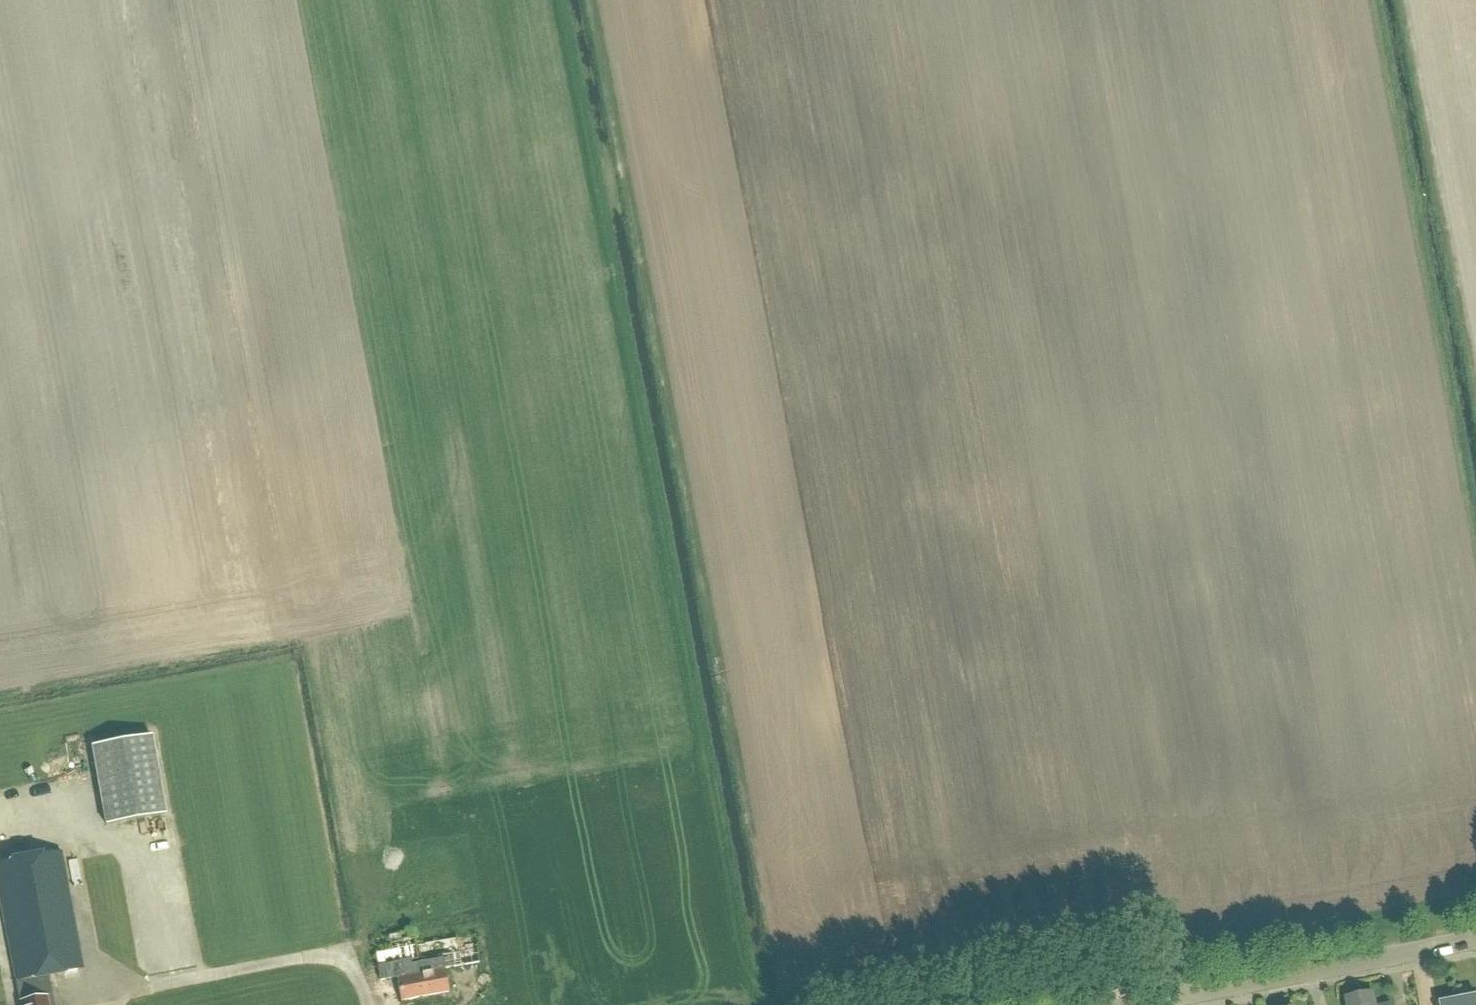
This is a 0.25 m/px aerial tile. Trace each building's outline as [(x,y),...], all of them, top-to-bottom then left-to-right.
[(106,826),(165,815),(151,736),(92,747),(106,826)] [(49,977),(85,970),(62,852),(0,864),(0,902),(20,1002),(20,1004),(55,1004),(49,977)] [(425,998),(415,948),(412,934),(389,938),(392,952),(375,956),(380,983),(396,979),(400,1002),(425,998)] [(415,948),(425,998),(449,993),(445,969),(476,963),(471,937),(417,948),(415,948)] [(1372,995),(1348,1000),(1349,1004),(1374,1004),(1372,995)] [(1460,1004),(1475,1004),(1475,996),(1459,999),(1460,1004)]
